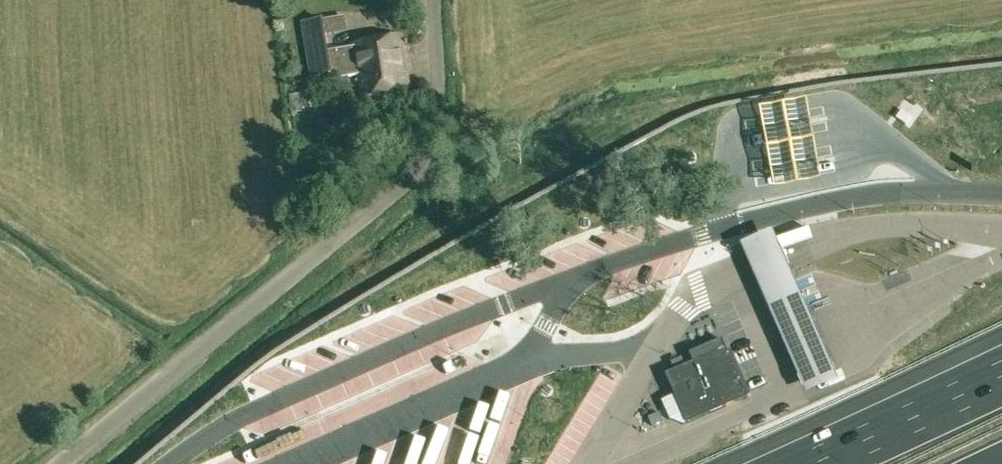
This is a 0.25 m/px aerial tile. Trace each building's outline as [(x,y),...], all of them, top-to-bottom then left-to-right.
[(311,78),(329,74),(326,51),(327,51),(324,34),(322,20),(322,18),(301,22),(311,78)] [(326,51),(329,74),(330,79),(358,75),(361,98),(409,91),(401,37),(353,44),(354,47),(327,51),(326,51)] [(805,96),(757,105),(759,113),(766,151),(772,183),(773,188),(820,179),(819,174),(806,105),(805,96)] [(712,203),(661,219),(666,234),(716,219),(712,203)] [(769,225),(735,240),(760,295),(793,280),(769,225)] [(793,280),(760,295),(806,398),(840,383),(793,280)] [(665,374),(686,424),(747,397),(725,348),(721,339),(689,353),(692,362),(665,374)] [(313,389),(286,400),(293,416),(288,419),(294,432),(326,418),(313,389)] [(651,425),(662,421),(658,412),(647,416),(651,425)] [(242,434),(223,444),(230,457),(249,446),(242,434)]
